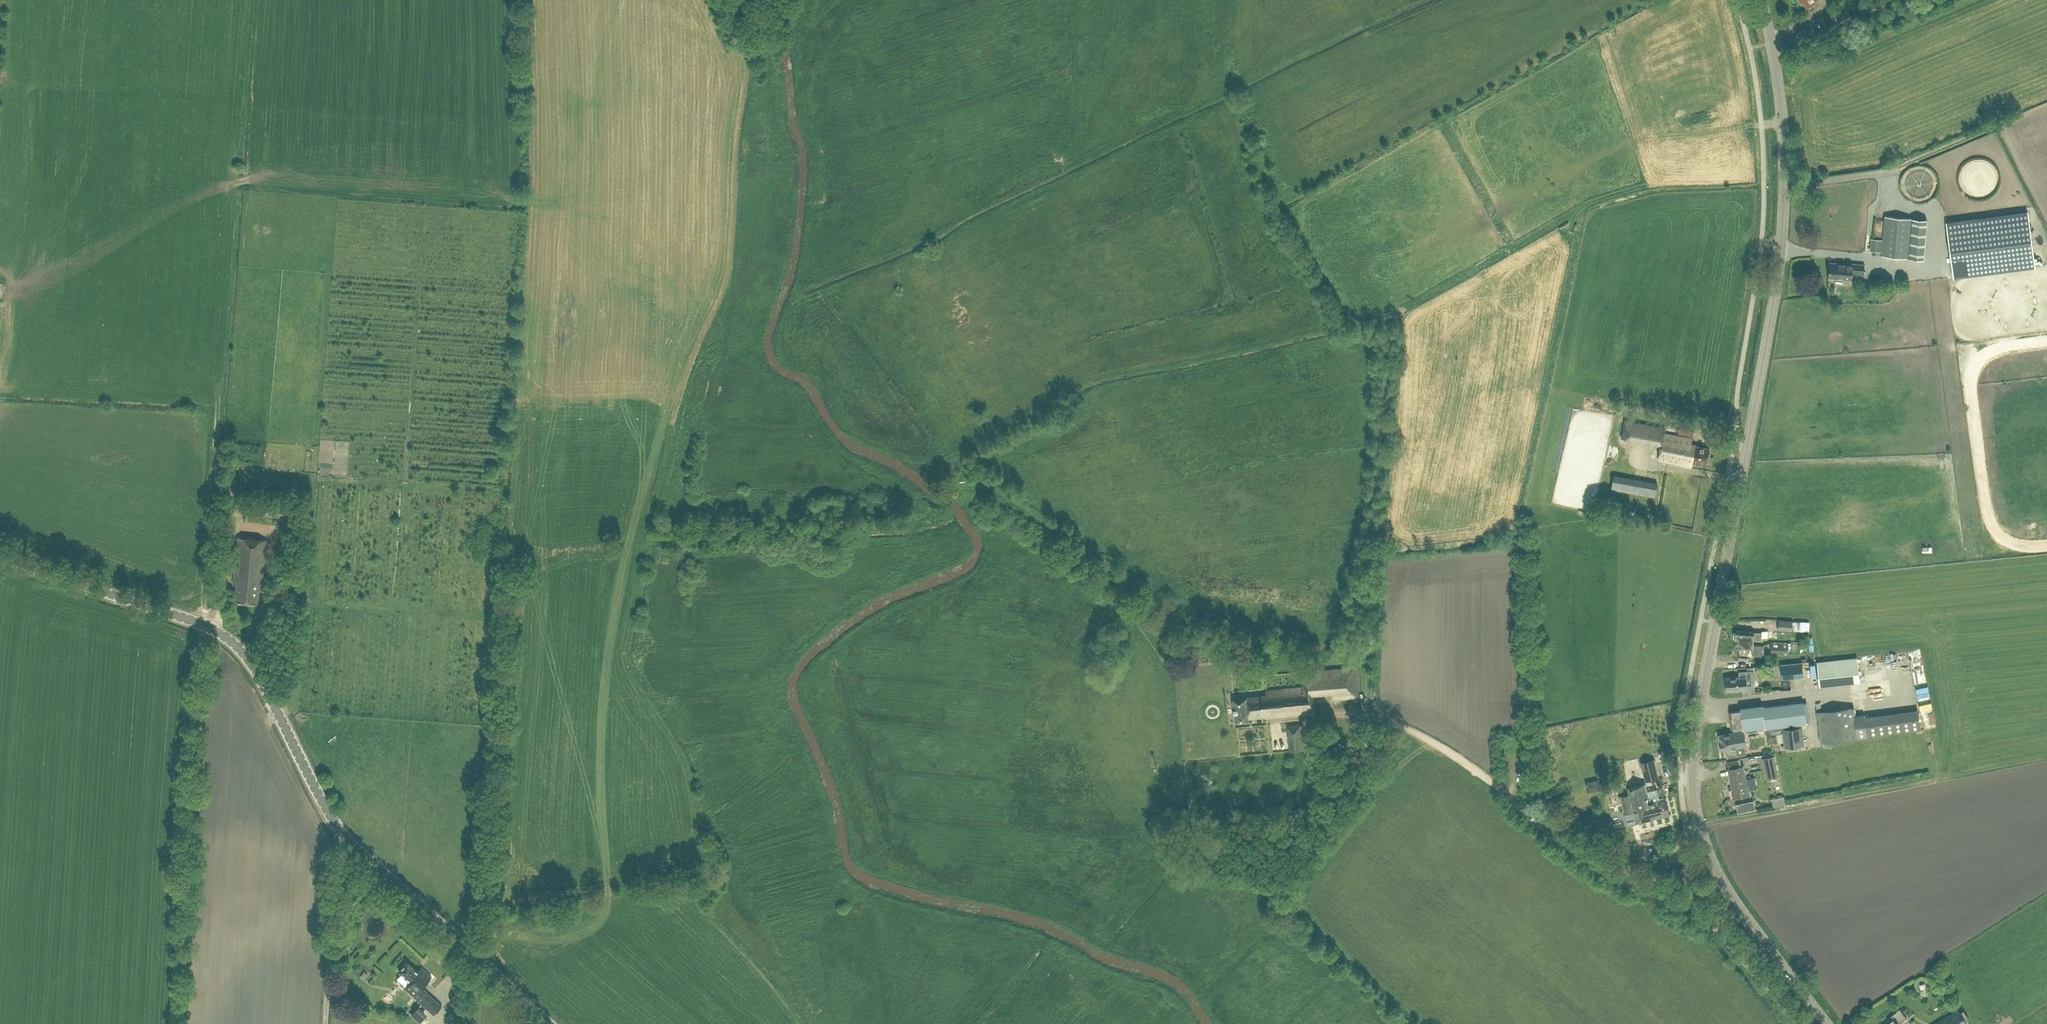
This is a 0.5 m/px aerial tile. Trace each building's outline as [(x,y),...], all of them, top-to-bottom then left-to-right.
[(1817,3),(1815,0),(1800,0),(1801,2),(1803,1),(1806,8),(1817,3)] [(1837,9),(1826,16),(1833,28),(1844,21),(1837,9)] [(1883,181),(1872,184),(1875,194),(1885,192),(1883,181)] [(1946,221),(1953,277),(2035,266),(2027,211),(1946,221)] [(1912,217),(1885,215),(1882,255),(1909,257),(1912,217)] [(1926,218),(1912,217),(1909,257),(1923,258),(1926,218)] [(1880,249),(1881,237),(1871,236),(1870,248),(1880,249)] [(1852,263),(1852,264),(1830,262),(1829,276),(1851,279),(1852,272),(1864,273),(1865,264),(1852,263)] [(1707,464),(1710,448),(1690,444),(1692,438),(1664,433),(1665,427),(1625,420),(1622,436),(1661,444),(1658,459),(1691,465),(1692,462),(1707,464)] [(1681,424),(1680,435),(1698,436),(1698,425),(1681,424)] [(261,590),(266,539),(237,537),(233,584),(236,584),(235,598),(257,601),(258,590),(261,590)] [(287,597),(288,582),(276,582),(276,596),(287,597)] [(1793,620),(1779,619),(1777,629),(1792,631),(1793,620)] [(1762,629),(1759,629),(1759,632),(1736,630),(1736,631),(1734,632),(1734,636),(1735,637),(1735,639),(1736,639),(1735,647),(1752,648),(1752,654),(1761,655),(1762,645),(1753,644),(1753,639),(1762,640),(1762,637),(1768,637),(1768,631),(1762,630),(1762,629)] [(1770,652),(1783,652),(1788,652),(1788,642),(1783,641),(1771,641),(1770,652)] [(1820,685),(1860,681),(1857,656),(1817,660),(1820,685)] [(1802,674),(1800,660),(1780,662),(1781,676),(1802,674)] [(1265,717),(1286,714),(1314,711),(1312,693),(1332,692),(1332,699),(1358,696),(1356,667),(1302,671),(1304,686),(1266,690),(1266,694),(1233,698),(1235,721),(1249,719),(1249,717),(1265,715),(1265,717)] [(1739,676),(1726,676),(1727,690),(1746,689),(1746,691),(1754,690),(1753,670),(1739,671),(1739,676)] [(1805,689),(1805,677),(1795,676),(1794,689),(1805,689)] [(1862,691),(1862,699),(1872,700),(1873,691),(1862,691)] [(1730,710),(1732,728),(1744,727),(1744,726),(1765,724),(1765,727),(1766,734),(1782,733),(1784,747),(1805,744),(1802,725),(1801,726),(1800,724),(1806,723),(1804,703),(1730,710)] [(1918,710),(1865,716),(1864,713),(1854,715),(1853,707),(1817,711),(1821,742),(1857,738),(1920,729),(1918,710)] [(1304,749),(1302,723),(1288,724),(1290,750),(1304,749)] [(1719,740),(1721,749),(1725,748),(1727,757),(1737,755),(1735,746),(1746,744),(1744,730),(1719,734),(1720,740),(1719,740)] [(1779,775),(1774,754),(1762,757),(1766,778),(1779,775)] [(1733,797),(1748,795),(1744,773),(1746,772),(1746,769),(1744,770),(1743,766),(1728,768),(1733,797)] [(1669,814),(1665,797),(1649,800),(1645,783),(1628,787),(1629,793),(1620,796),(1622,804),(1615,806),(1617,815),(1624,813),(1633,811),(1636,822),(1669,814)] [(1598,838),(1600,829),(1590,826),(1588,835),(1598,838)] [(417,970),(406,961),(398,970),(410,980),(403,988),(421,1003),(410,1015),(418,1021),(429,1010),(433,1014),(442,1005),(421,986),(431,975),(421,966),(417,970)] [(455,1003),(452,1008),(451,1008),(447,1015),(448,1015),(444,1022),(449,1023),(461,1023),(464,1019),(461,1017),(466,1009),(455,1003)] [(1932,1023),(1966,1023),(1967,1023),(1958,1008),(1932,1023)] [(1898,1023),(1906,1017),(1900,1009),(1891,1015),(1892,1017),(1885,1022),(1886,1023),(1885,1023),(1898,1023)]
